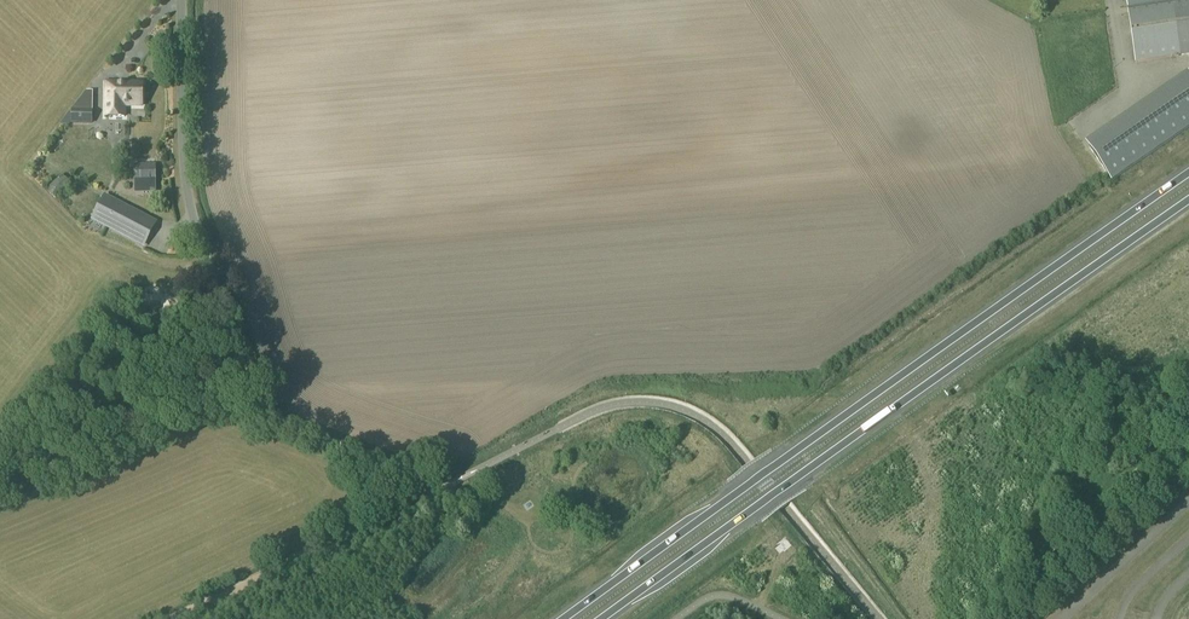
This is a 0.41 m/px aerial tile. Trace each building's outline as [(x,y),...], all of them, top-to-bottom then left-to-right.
[(1136,62),(1188,55),(1188,0),(1127,0),(1136,62)] [(142,107),(142,84),(106,83),(105,117),(124,118),(124,106),(142,107)] [(71,113),(71,124),(91,125),(92,125),(93,111),(71,110),(71,113)] [(1110,135),(1089,149),(1112,182),(1132,167),(1110,135)] [(122,167),(122,180),(142,180),(142,167),(122,167)] [(142,193),(142,180),(122,180),(122,186),(127,186),(127,193),(142,193)] [(90,221),(143,249),(157,222),(104,195),(90,221)]
